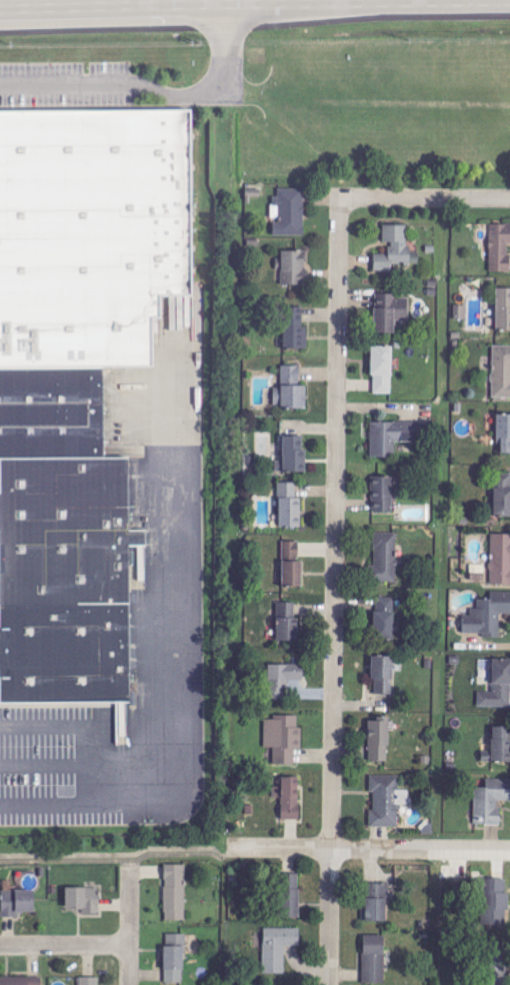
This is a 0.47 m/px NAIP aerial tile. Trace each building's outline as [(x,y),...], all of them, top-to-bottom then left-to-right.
[(146,311),(151,311),(151,290),(185,289),(185,116),(0,116),(0,364),(98,364),(147,363),(146,311)] [(274,236),(304,236),(305,189),(279,189),(279,196),(273,196),(273,221),(275,221),(274,236)] [(509,272),(509,224),(491,224),(491,272),(509,272)] [(375,271),(396,271),(396,264),(420,264),(420,252),(408,252),(408,225),(384,225),(384,243),(390,243),(390,254),(375,254),(375,271)] [(283,251),(282,285),(307,286),(308,252),(283,251)] [(509,332),(509,288),(497,288),(497,332),(509,332)] [(396,333),(396,321),(409,321),(409,299),(395,298),(395,294),(377,294),(376,333),(396,333)] [(461,312),(456,312),(456,319),(467,319),(467,306),(461,306),(461,312)] [(309,327),(303,327),(304,308),(285,307),(284,349),(308,350),(309,327)] [(494,345),(493,398),(509,398),(509,346),(494,345)] [(373,394),(393,394),(394,346),(374,346),(373,394)] [(98,364),(0,364),(0,411),(99,411),(98,364)] [(282,388),(275,388),(275,409),(308,409),(308,386),(300,386),(301,366),(283,366),(282,388)] [(98,453),(0,453),(0,411),(99,411),(98,453)] [(498,415),(498,444),(502,445),(502,454),(509,454),(509,415),(498,415)] [(371,423),(372,458),(397,457),(397,443),(421,442),(421,422),(371,423)] [(305,473),(307,437),(285,436),(284,461),(276,461),(276,472),(305,473)] [(98,453),(0,453),(0,603),(129,602),(128,452),(98,453)] [(495,517),(509,517),(509,476),(496,475),(495,517)] [(373,477),(372,513),(393,514),(393,477),(373,477)] [(303,528),(302,498),(297,498),(297,483),(280,483),(280,528),(303,528)] [(398,533),(376,533),(375,582),(396,582),(398,533)] [(492,534),(491,585),(509,585),(509,534),(492,534)] [(284,588),(303,587),(302,541),(283,542),(284,588)] [(492,592),(492,600),(478,600),(478,609),(472,608),(472,616),(464,616),(464,635),(501,636),(501,614),(509,614),(509,592),(492,592)] [(395,597),(375,598),(376,641),(396,640),(395,597)] [(129,698),(129,602),(0,603),(0,698),(129,698)] [(297,603),(277,603),(278,642),(298,641),(297,603)] [(393,695),(394,657),(375,657),(374,694),(393,695)] [(479,708),(509,708),(509,660),(494,659),(493,693),(479,692),(479,708)] [(304,681),(305,665),(270,664),(269,700),(286,700),(287,681),(304,681)] [(299,716),(274,716),(274,720),(266,720),(265,748),(275,748),(274,765),(297,765),(297,749),(302,749),(303,727),(299,727),(299,716)] [(390,720),(370,719),(370,762),(390,762),(390,720)] [(509,762),(509,728),(494,727),(494,762),(509,762)] [(371,828),(399,828),(399,805),(409,805),(410,791),(399,790),(399,776),(373,776),(372,811),(371,811),(371,828)] [(282,820),(300,820),(301,777),(283,777),(283,787),(274,787),(274,798),(283,798),(282,820)] [(502,801),(509,802),(509,780),(487,779),(487,788),(476,788),(475,825),(501,826),(502,801)] [(166,922),(187,921),(186,865),(165,866),(166,922)] [(300,919),(300,874),(281,875),(282,919),(300,919)] [(3,918),(20,917),(19,913),(36,913),(35,891),(14,891),(13,882),(2,882),(3,918)] [(508,883),(485,883),(486,925),(509,925),(508,883)] [(390,922),(389,884),(364,884),(365,923),(390,922)] [(66,909),(83,909),(84,915),(100,914),(100,888),(66,889),(66,909)] [(301,929),(265,928),(264,974),(285,974),(286,946),(300,946),(301,929)] [(166,984),(186,984),(185,934),(165,935),(166,984)] [(364,984),(386,984),(385,936),(364,937),(364,984)] [(508,943),(488,942),(487,984),(507,984),(508,943)] [(0,978),(0,984),(43,984),(43,977),(0,978)]
